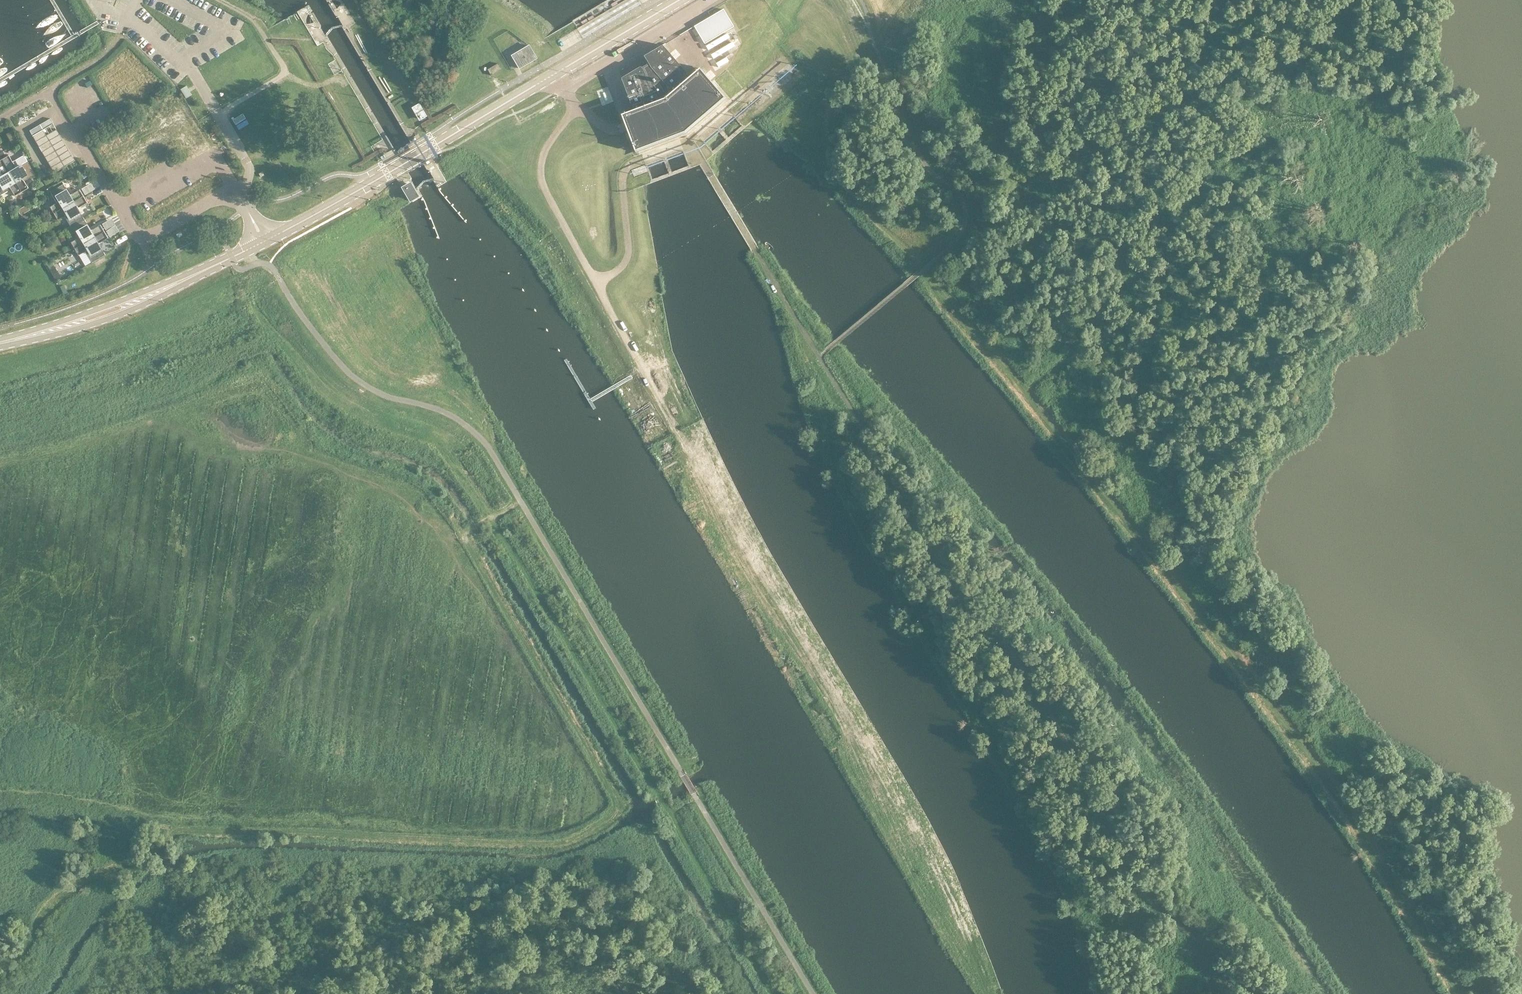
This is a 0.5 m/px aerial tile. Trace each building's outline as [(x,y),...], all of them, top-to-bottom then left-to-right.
[(734,26),(723,8),(694,25),(705,43),(734,26)] [(537,58),(529,45),(512,55),(520,68),(537,58)] [(502,69),(498,63),(488,69),(491,75),(502,69)] [(420,104),(414,107),(421,118),(426,115),(420,104)] [(51,118),(40,124),(43,130),(54,123),(51,118)] [(40,124),(30,130),(33,136),(43,130),(40,124)] [(60,134),(57,129),(46,135),(49,140),(60,134)] [(46,135),(43,130),(33,136),(36,141),(46,135)] [(63,139),(60,134),(49,140),(52,145),(63,139)] [(49,140),(46,135),(36,141),(39,146),(49,140)] [(66,144),(63,139),(52,145),(56,150),(66,144)] [(52,145),(49,140),(39,146),(42,151),(52,145)] [(69,149),(66,144),(56,150),(59,155),(69,149)] [(56,150),(52,145),(42,151),(45,156),(56,150)] [(72,155),(69,149),(59,155),(62,161),(72,155)] [(59,155),(56,150),(45,156),(48,162),(59,155)] [(9,155),(2,158),(22,192),(29,187),(24,180),(36,174),(28,161),(17,167),(9,155)] [(62,161),(59,155),(48,162),(51,167),(62,161)] [(75,160),(72,155),(62,161),(65,166),(75,160)] [(2,158),(0,160),(0,195),(11,189),(15,196),(22,192),(2,158)] [(65,166),(62,161),(51,167),(54,172),(65,166)] [(70,194),(64,183),(51,191),(57,202),(50,206),(54,213),(84,195),(80,189),(70,194)] [(410,183),(404,187),(411,199),(417,195),(410,183)] [(88,202),(84,195),(54,213),(58,220),(65,216),(71,226),(85,219),(78,208),(88,202)] [(91,230),(85,219),(71,226),(78,237),(71,242),(75,248),(105,231),(101,224),(91,230)] [(108,237),(105,231),(75,248),(79,255),(86,251),(92,262),(106,254),(99,243),(108,237)]
